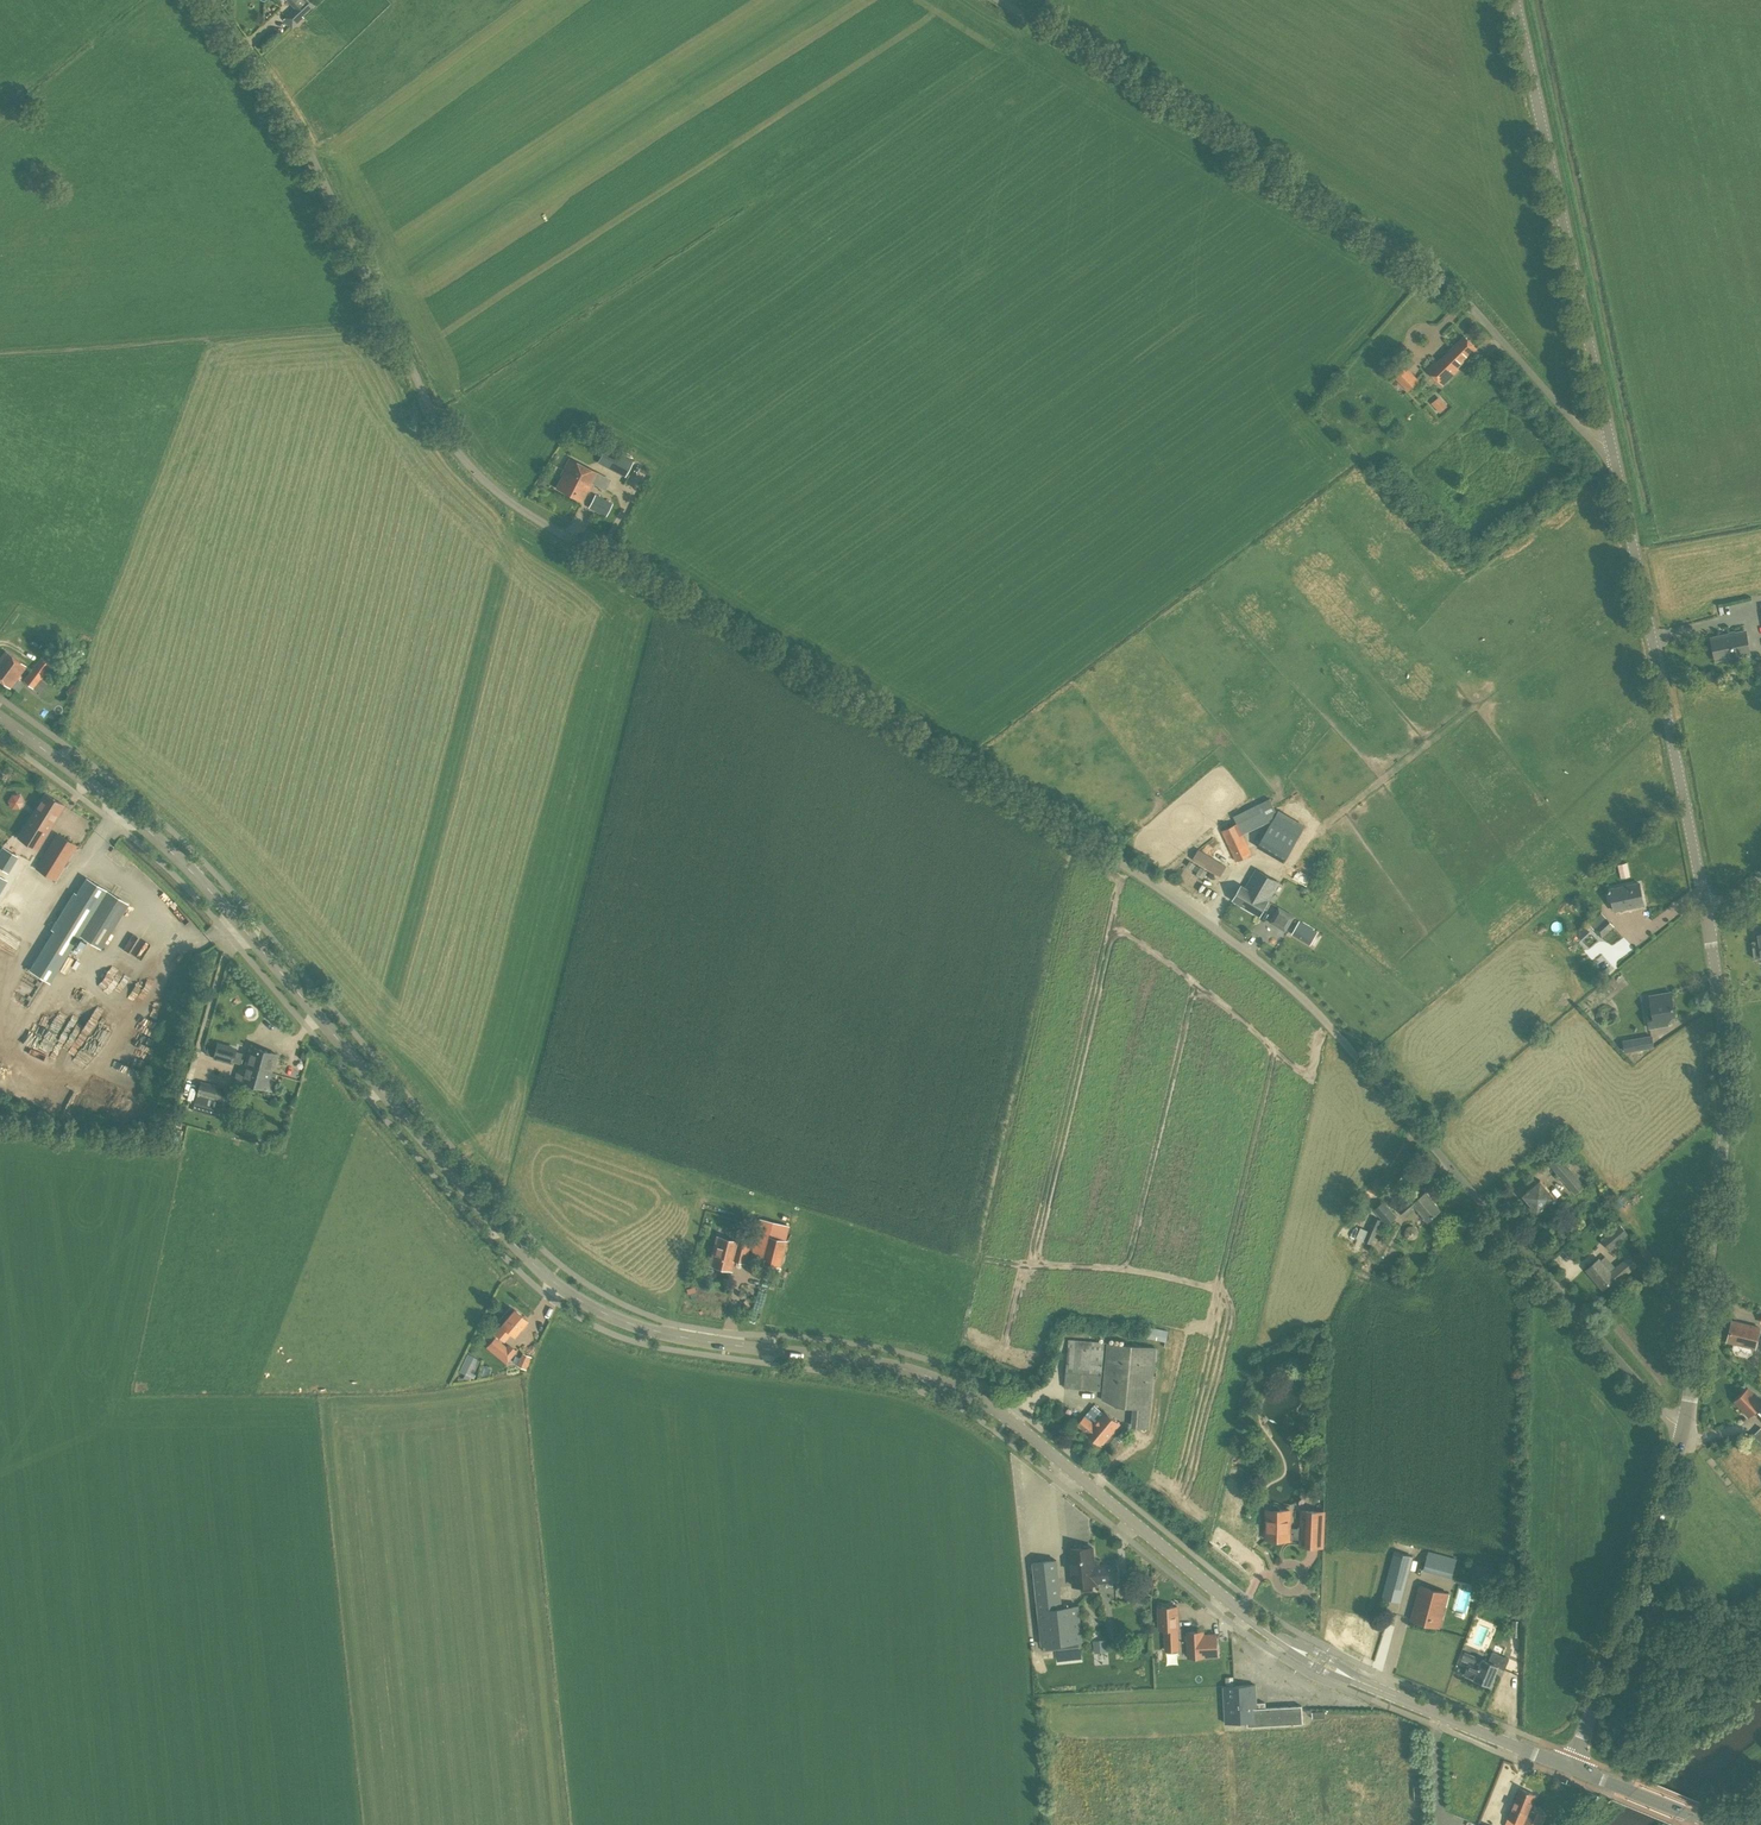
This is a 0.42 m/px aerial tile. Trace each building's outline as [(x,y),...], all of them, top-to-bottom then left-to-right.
[(314,0),(299,0),(302,3),(298,7),(304,14),(316,3),(314,0)] [(1457,368),(1477,348),(1464,335),(1439,361),(1437,359),(1427,369),(1443,385),(1459,369),(1457,368)] [(1409,392),(1419,381),(1409,369),(1416,362),(1408,354),(1389,373),(1409,392)] [(1440,413),(1448,406),(1439,396),(1432,403),(1440,413)] [(625,477),(634,461),(614,451),(605,467),(625,477)] [(595,480),(598,473),(569,458),(567,463),(569,464),(556,488),(582,501),(593,480),(595,480)] [(589,504),(597,508),(607,514),(613,503),(603,497),(596,493),(589,504)] [(1716,661),(1750,654),(1745,631),(1711,638),(1716,661)] [(26,666),(6,651),(0,659),(0,680),(10,687),(26,666)] [(34,689),(52,665),(41,657),(23,680),(34,689)] [(37,849),(64,805),(45,793),(18,837),(37,849)] [(12,808),(19,809),(24,802),(20,795),(12,795),(8,802),(12,808)] [(1272,821),(1257,846),(1284,863),(1299,837),(1272,821)] [(1237,823),(1221,830),(1236,861),(1252,853),(1243,834),(1238,823),(1237,823)] [(55,880),(76,845),(57,834),(36,868),(55,880)] [(6,870),(16,855),(2,847),(0,851),(0,866),(6,870)] [(1221,876),(1226,866),(1199,849),(1192,859),(1221,876)] [(1259,917),(1279,882),(1256,869),(1246,887),(1241,884),(1232,901),(1259,917)] [(86,878),(29,970),(50,983),(80,934),(101,947),(128,904),(107,891),(86,878)] [(14,881),(9,887),(17,894),(22,888),(14,881)] [(1614,911),(1644,905),(1640,883),(1610,889),(1614,911)] [(1279,906),(1270,922),(1286,931),(1295,915),(1279,906)] [(1601,938),(1615,927),(1602,913),(1589,924),(1601,938)] [(1317,931),(1300,921),(1293,934),(1310,944),(1317,931)] [(1586,927),(1577,935),(1581,939),(1589,931),(1586,927)] [(127,950),(139,959),(152,942),(140,933),(127,950)] [(1758,934),(1760,946),(1752,947),(1754,958),(1760,957),(1760,934),(1758,934)] [(1633,964),(1638,971),(1653,959),(1648,952),(1633,964)] [(72,974),(79,957),(73,955),(65,971),(72,974)] [(83,972),(87,962),(81,959),(76,969),(83,972)] [(7,983),(11,975),(0,970),(0,980),(7,983)] [(79,999),(54,1015),(60,1025),(71,1017),(68,1013),(83,1004),(81,1002),(91,995),(87,988),(76,995),(79,999)] [(1650,1028),(1668,1025),(1667,1018),(1675,1016),(1671,993),(1650,996),(1653,1012),(1647,1013),(1650,1028)] [(88,1067),(107,1034),(88,1024),(82,1035),(74,1031),(66,1046),(62,1044),(58,1050),(88,1067)] [(1624,1053),(1654,1047),(1652,1035),(1622,1040),(1624,1053)] [(233,1062),(237,1049),(218,1044),(215,1057),(233,1062)] [(271,1091),(276,1073),(272,1072),(277,1054),(250,1046),(240,1082),(271,1091)] [(222,1112),(229,1089),(200,1081),(193,1104),(222,1112)] [(244,1125),(246,1116),(240,1115),(238,1124),(244,1125)] [(1575,1194),(1585,1185),(1557,1153),(1547,1162),(1575,1194)] [(1385,1192),(1394,1203),(1410,1189),(1413,1186),(1398,1169),(1388,1178),(1394,1185),(1385,1192)] [(1537,1213),(1555,1197),(1540,1180),(1522,1196),(1537,1213)] [(1433,1216),(1440,1209),(1426,1192),(1418,1198),(1414,1194),(1398,1207),(1406,1217),(1417,1207),(1424,1215),(1423,1219),(1426,1221),(1430,1222),(1434,1217),(1433,1216)] [(1387,1225),(1397,1216),(1384,1200),(1373,1209),(1387,1225)] [(1610,1251),(1629,1235),(1619,1223),(1600,1240),(1610,1251)] [(1372,1244),(1378,1228),(1370,1225),(1364,1240),(1372,1244)] [(786,1240),(788,1233),(769,1229),(768,1235),(765,1235),(764,1238),(755,1236),(750,1257),(759,1259),(758,1262),(780,1267),(787,1240),(786,1240)] [(747,1256),(751,1240),(736,1237),(735,1241),(718,1237),(711,1265),(731,1270),(735,1253),(747,1256)] [(1617,1282),(1637,1265),(1629,1256),(1611,1272),(1599,1259),(1586,1270),(1603,1290),(1615,1280),(1617,1282)] [(514,1309),(510,1306),(498,1320),(502,1323),(494,1332),(502,1339),(508,1331),(514,1336),(527,1320),(514,1309)] [(1755,1348),(1760,1328),(1731,1321),(1726,1341),(1734,1343),(1732,1348),(1736,1354),(1747,1356),(1752,1353),(1753,1348),(1755,1348)] [(1167,1342),(1169,1330),(1148,1326),(1145,1338),(1167,1342)] [(506,1346),(495,1337),(488,1345),(508,1362),(517,1350),(509,1343),(506,1346)] [(1101,1391),(1102,1370),(1105,1342),(1069,1339),(1064,1388),(1101,1391)] [(1148,1428),(1150,1409),(1156,1348),(1108,1343),(1105,1370),(1101,1399),(1115,1406),(1133,1408),(1131,1427),(1148,1428)] [(526,1370),(532,1356),(523,1352),(517,1365),(526,1370)] [(468,1353),(459,1371),(465,1374),(474,1356),(468,1353)] [(1760,1405),(1760,1402),(1747,1387),(1733,1401),(1749,1417),(1760,1405)] [(1102,1446),(1120,1423),(1105,1411),(1094,1424),(1084,1416),(1078,1424),(1087,1432),(1086,1433),(1102,1446)] [(1226,1485),(1238,1488),(1243,1464),(1231,1462),(1226,1485)] [(1279,1510),(1279,1508),(1279,1507),(1278,1506),(1277,1505),(1276,1504),(1275,1504),(1273,1504),(1272,1505),(1271,1505),(1270,1506),(1269,1509),(1268,1509),(1266,1539),(1289,1540),(1289,1536),(1300,1537),(1300,1546),(1323,1547),(1325,1512),(1301,1510),(1301,1529),(1290,1529),(1290,1510),(1279,1510)] [(1094,1565),(1092,1546),(1070,1548),(1073,1585),(1081,1585),(1081,1590),(1093,1589),(1092,1582),(1116,1580),(1115,1563),(1094,1565)] [(1457,1558),(1428,1550),(1423,1568),(1452,1576),(1457,1558)] [(1413,1556),(1394,1551),(1382,1596),(1401,1601),(1413,1556)] [(1063,1606),(1057,1559),(1032,1562),(1041,1646),(1043,1646),(1043,1651),(1082,1647),(1082,1642),(1083,1641),(1079,1604),(1063,1606)] [(1440,1627),(1449,1594),(1419,1586),(1410,1619),(1440,1627)] [(1475,1586),(1471,1601),(1483,1604),(1487,1589),(1475,1586)] [(1179,1650),(1178,1629),(1177,1606),(1159,1607),(1160,1629),(1164,1629),(1165,1651),(1179,1650)] [(1520,1636),(1521,1620),(1512,1620),(1511,1636),(1520,1636)] [(1202,1635),(1202,1631),(1187,1632),(1188,1657),(1203,1656),(1217,1655),(1216,1635),(1202,1635)] [(1505,1668),(1509,1658),(1492,1651),(1488,1661),(1482,1659),(1480,1665),(1469,1661),(1463,1674),(1490,1686),(1498,1666),(1505,1668)] [(1256,1703),(1256,1700),(1255,1684),(1223,1686),(1225,1723),(1248,1722),(1248,1726),(1303,1723),(1302,1705),(1265,1707),(1265,1702),(1256,1703)] [(1312,1711),(1311,1709),(1306,1709),(1307,1713),(1312,1713),(1312,1718),(1325,1717),(1324,1711),(1312,1711)] [(1537,1813),(1530,1810),(1536,1794),(1520,1788),(1508,1817),(1527,1824),(1532,1824),(1537,1813)]
